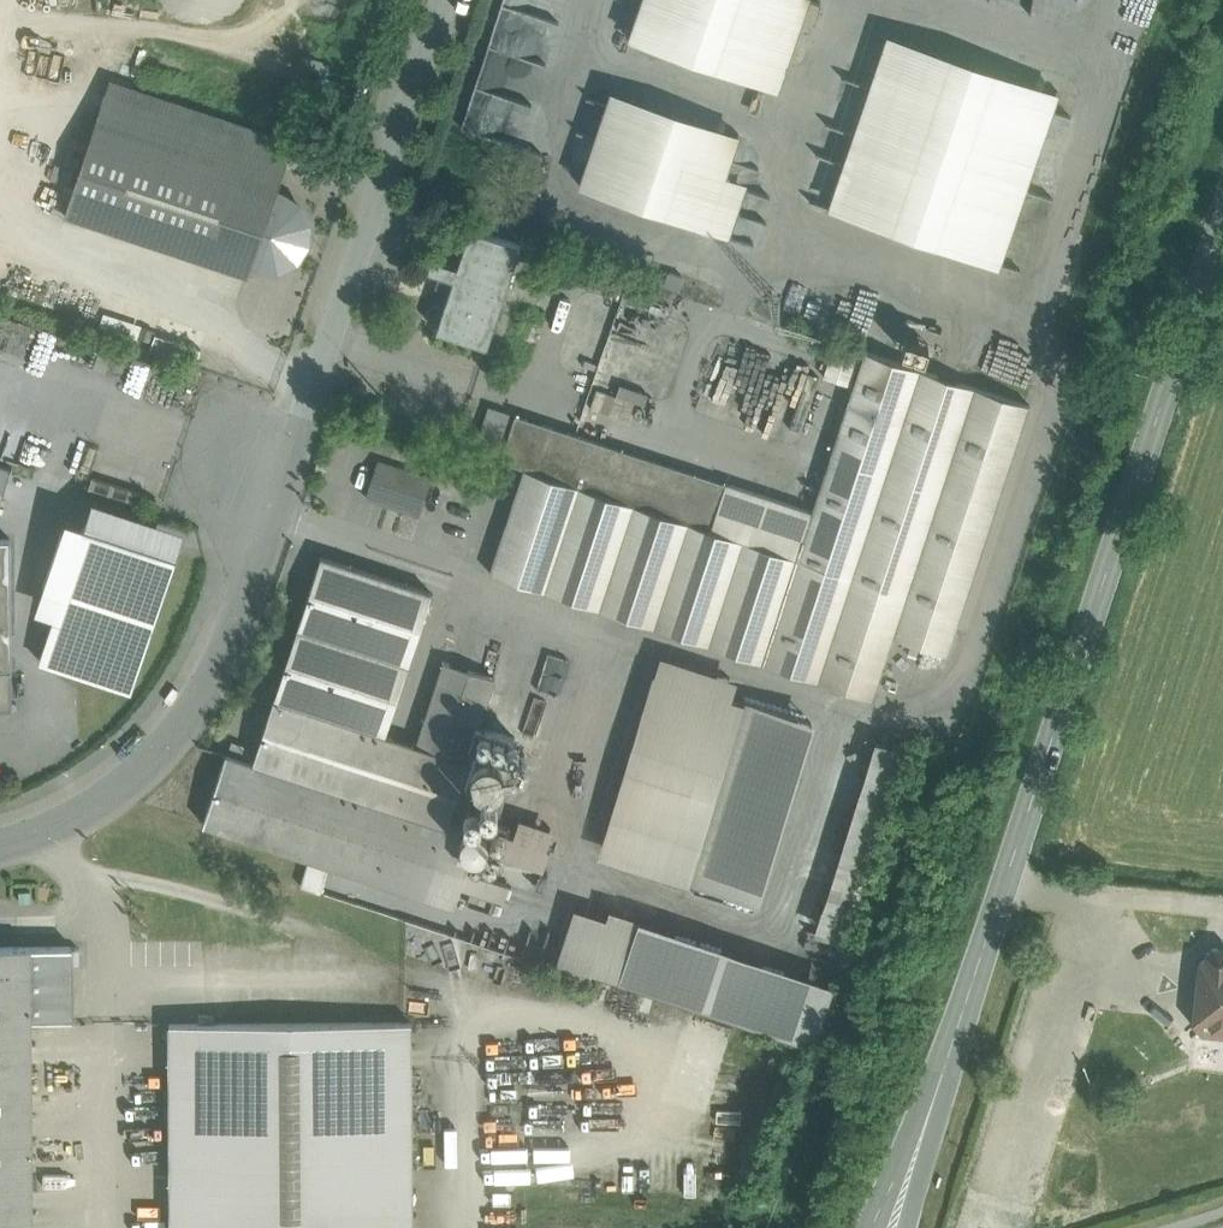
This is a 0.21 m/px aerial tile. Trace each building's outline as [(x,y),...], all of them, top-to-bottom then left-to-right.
[(483,66),(538,83),(564,0),(504,0),(483,66)] [(629,41),(779,96),(814,1),(812,0),(644,0),(629,41)] [(893,38),(835,210),(1004,266),(1062,94),(893,38)] [(292,142),(110,81),(66,214),(99,225),(144,240),(191,255),(233,269),(248,274),(252,265),(276,192),(285,163),(292,142)] [(739,132),(611,91),(582,185),(732,232),(748,182),(725,175),(739,132)] [(299,205),(283,194),(276,192),(252,265),(259,267),(278,268),(296,259),(307,243),(308,223),(299,205)] [(487,346),(521,243),(470,226),(457,265),(432,256),(427,269),(453,278),(436,329),(487,346)] [(798,557),(762,666),(873,702),(893,641),(949,660),(1033,407),(866,352),(798,557)] [(831,353),(827,375),(850,380),(855,359),(831,353)] [(618,386),(615,399),(598,395),(595,407),(640,418),(646,392),(618,386)] [(726,483),(515,414),(500,460),(525,468),(711,529),(726,483)] [(431,478),(378,461),(366,496),(419,514),(431,478)] [(12,465),(0,462),(0,504),(12,465)] [(798,557),(711,529),(525,468),(490,576),(762,666),(798,557)] [(177,554),(84,523),(81,535),(63,529),(44,586),(62,592),(39,661),(101,681),(103,682),(103,681),(103,682),(132,691),(171,573),(177,554)] [(0,539),(0,669),(12,669),(11,539),(0,539)] [(320,560),(274,699),(387,735),(433,597),(320,560)] [(655,654),(603,858),(765,899),(811,715),(734,696),(739,675),(655,654)] [(495,677),(444,661),(416,745),(467,762),(495,677)] [(0,669),(0,711),(12,711),(12,669),(0,669)] [(387,735),(274,699),(255,763),(447,826),(450,815),(469,821),(480,789),(461,783),(468,762),(467,762),(416,745),(387,735)] [(814,931),(846,941),(908,751),(876,741),(814,931)] [(255,763),(226,754),(203,823),(309,858),(329,865),(454,905),(469,862),(469,861),(468,861),(473,846),(484,850),(491,828),(469,821),(450,815),(447,826),(255,763)] [(504,827),(493,823),(491,828),(484,850),(473,846),(468,861),(469,861),(469,862),(479,866),(482,856),(493,860),(504,827)] [(517,830),(504,827),(493,860),(505,864),(517,830)] [(329,865),(309,858),(301,885),(321,892),(329,865)] [(835,975),(608,913),(608,914),(573,905),(556,967),(817,1038),(835,975)] [(0,947),(0,1227),(33,1227),(32,1019),(73,1018),(72,946),(0,947)] [(1213,946),(1207,952),(1206,959),(1201,958),(1198,989),(1194,1021),(1203,1031),(1222,1033),(1222,948),(1213,946)] [(169,1023),(171,1227),(413,1227),(411,1021),(169,1023)]
